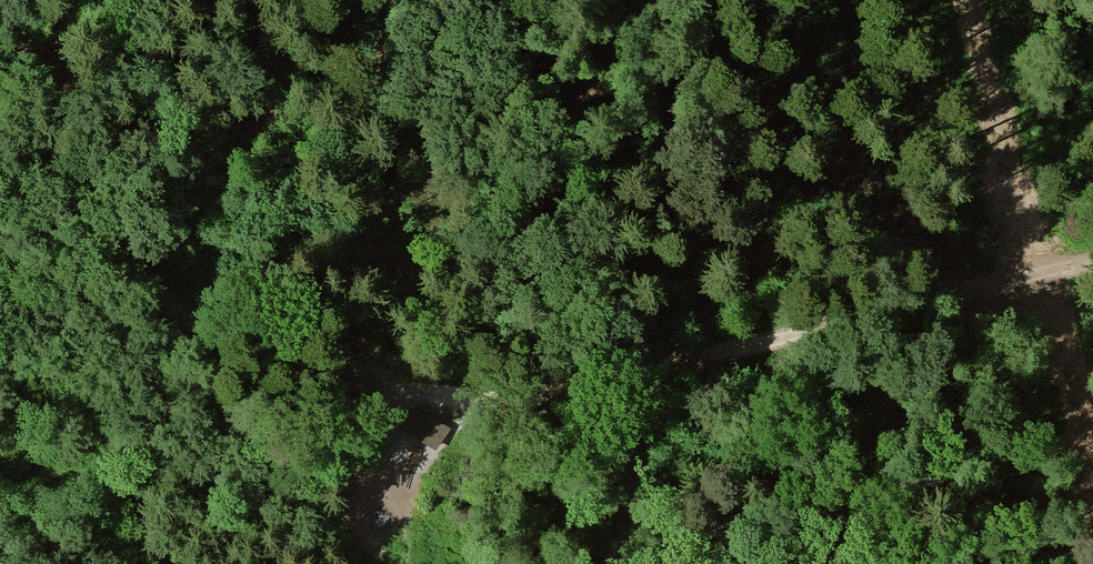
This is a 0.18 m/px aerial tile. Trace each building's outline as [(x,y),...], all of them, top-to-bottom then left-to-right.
[(451,431),(414,411),(401,434),(438,455),(451,431)]
